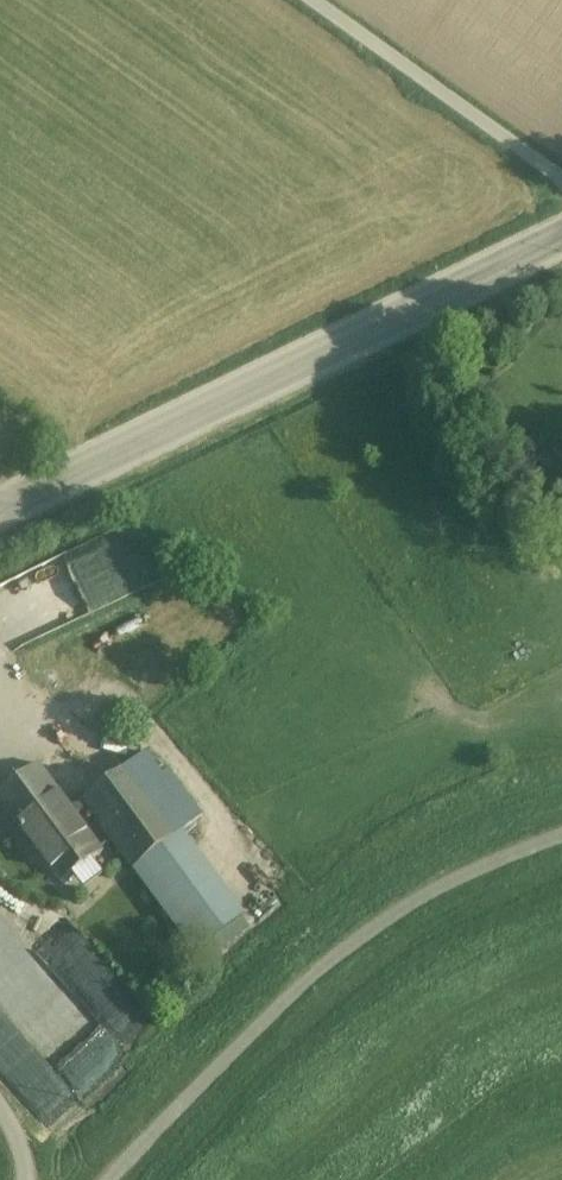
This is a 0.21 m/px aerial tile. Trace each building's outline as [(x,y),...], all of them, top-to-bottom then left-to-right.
[(93,742),(110,724),(101,716),(85,735),(93,742)] [(146,753),(82,801),(87,807),(133,870),(143,862),(181,834),(203,817),(168,771),(162,775),(146,753)] [(0,793),(0,801),(61,883),(103,852),(76,816),(87,807),(82,801),(71,809),(38,764),(0,793)] [(181,834),(143,862),(203,944),(242,916),(181,834)] [(67,920),(33,951),(116,1042),(149,1012),(67,920)] [(0,980),(0,1010),(81,1100),(129,1057),(116,1042),(33,951),(0,980)] [(45,1130),(81,1100),(0,1010),(0,1080),(45,1130)]
